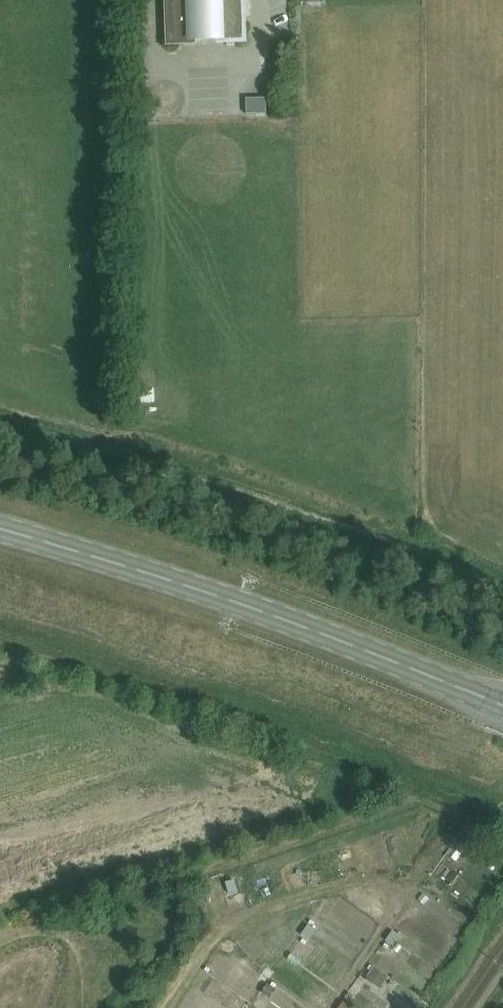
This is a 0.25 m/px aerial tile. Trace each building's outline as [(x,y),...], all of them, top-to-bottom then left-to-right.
[(170,42),(192,41),(192,37),(220,36),(221,40),(243,39),(242,0),(168,0),(170,42)] [(271,98),(251,98),(251,114),(271,114),(271,98)] [(239,1007),(246,1007),(251,996),(260,1000),(272,974),(254,966),(248,978),(239,975),(236,983),(209,970),(200,990),(239,1007)] [(382,970),(373,977),(393,1002),(402,995),(382,970)]
